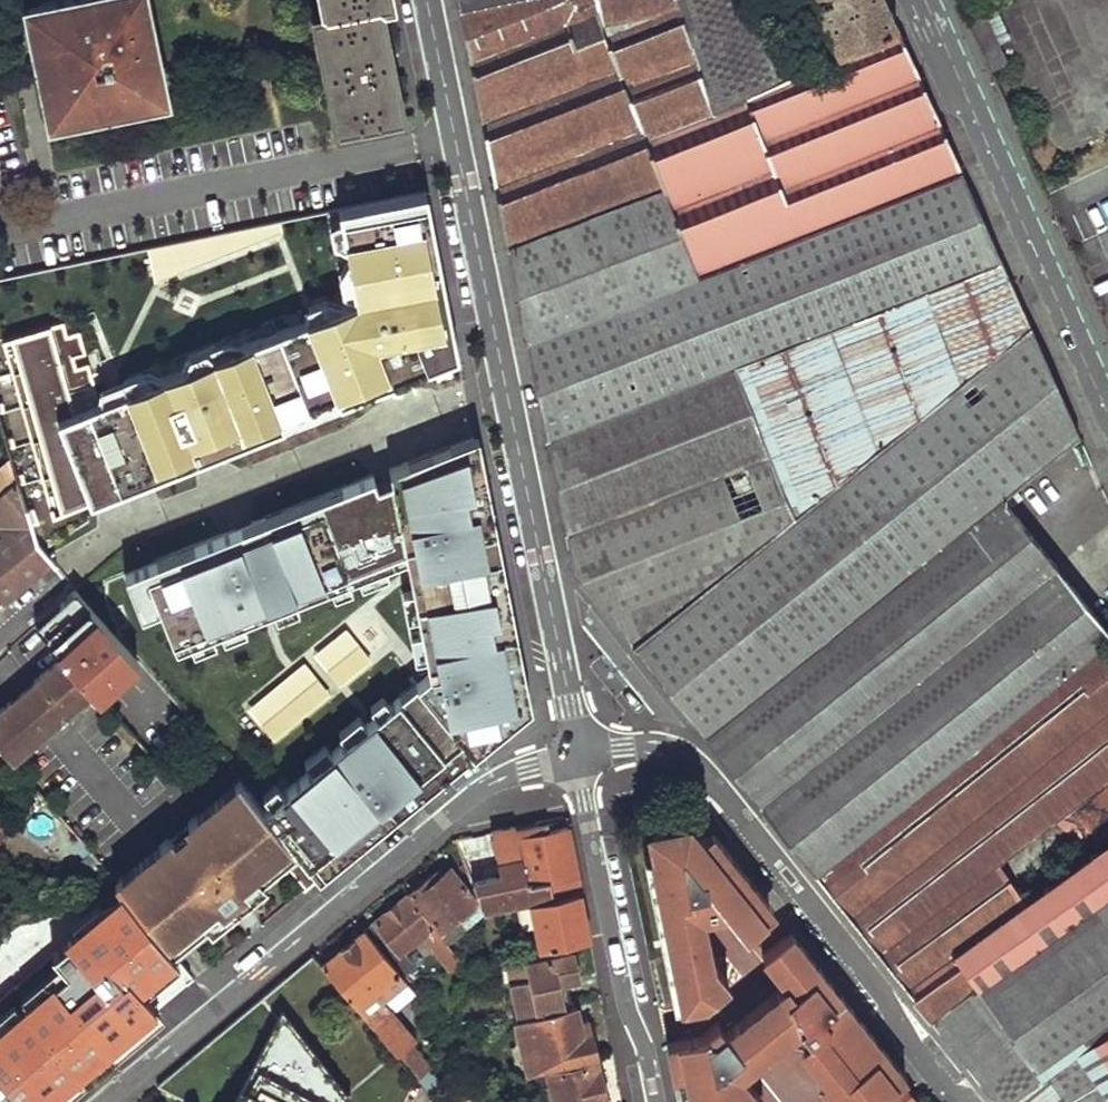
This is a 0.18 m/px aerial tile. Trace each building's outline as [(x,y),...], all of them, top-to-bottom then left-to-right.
[(27,5),(50,123),(171,99),(149,0),(52,0),(27,5)] [(326,21),(379,10),(389,8),(387,0),(322,0),(326,21)] [(601,6),(599,0),(461,0),(462,7),(472,58),(601,6)] [(607,39),(663,184),(698,276),(963,172),(931,99),(899,26),(838,57),(803,69),(775,0),(599,0),(601,6),(607,39)] [(838,57),(899,26),(888,1),(888,0),(824,0),(816,4),(838,57)] [(503,209),(510,246),(663,184),(607,39),(601,6),(472,58),(482,104),(503,209)] [(314,24),(336,135),(402,121),(390,61),(379,10),(326,21),(314,24)] [(532,354),(575,569),(634,644),(796,514),(733,365),(1000,259),(981,215),(963,172),(698,276),(663,184),(510,246),(517,281),(532,354)] [(427,192),(338,210),(351,310),(343,314),(324,303),(364,403),(459,364),(427,192)] [(147,254),(156,279),(208,262),(199,236),(147,254)] [(1015,291),(1000,259),(733,365),(796,514),(1030,323),(1015,291)] [(364,403),(324,303),(96,393),(129,499),(364,403)] [(61,323),(4,340),(52,532),(129,499),(96,393),(79,334),(65,338),(61,323)] [(774,680),(1003,497),(1080,435),(1055,379),(1030,323),(796,514),(634,644),(662,680),(706,734),(774,680)] [(472,425),(387,466),(408,566),(413,591),(500,568),(472,425)] [(0,541),(0,598),(2,601),(23,582),(48,560),(32,543),(9,458),(0,466),(0,530),(6,536),(0,541)] [(387,466),(114,577),(136,633),(156,627),(170,664),(408,566),(387,466)] [(706,734),(745,784),(830,891),(875,948),(932,1019),(978,987),(1092,905),(1107,894),(1107,631),(1003,497),(774,680),(706,734)] [(500,568),(413,591),(428,671),(457,777),(529,721),(500,568)] [(56,605),(33,626),(60,656),(101,701),(110,711),(124,698),(68,634),(84,620),(99,635),(108,627),(74,589),(56,605)] [(347,632),(314,657),(339,689),(372,663),(347,632)] [(122,643),(114,651),(129,667),(137,660),(122,643)] [(9,762),(27,746),(23,740),(36,730),(41,735),(49,727),(84,696),(94,709),(101,701),(60,656),(20,692),(0,710),(0,752),(9,762)] [(270,745),(329,698),(304,666),(245,712),(270,745)] [(428,671),(264,807),(297,851),(322,886),(354,861),(457,777),(428,671)] [(23,740),(27,746),(41,735),(36,730),(23,740)] [(116,885),(171,954),(284,862),(297,851),(264,807),(241,779),(232,785),(238,792),(206,820),(200,813),(188,823),(187,829),(191,832),(177,843),(173,839),(169,839),(156,849),(162,857),(130,883),(124,876),(116,885)] [(651,849),(682,1004),(705,1000),(728,982),(712,963),(711,963),(705,964),(695,917),(701,915),(726,910),(746,934),(765,919),(769,911),(767,902),(736,863),(724,865),(721,852),(714,853),(710,837),(692,840),(688,821),(666,826),(667,829),(664,830),(656,835),(654,843),(655,848),(651,849)] [(528,902),(580,890),(566,822),(513,833),(512,827),(487,832),(495,879),(470,882),(476,898),(481,912),(528,902)] [(708,836),(708,837),(710,837),(714,853),(721,852),(724,865),(736,863),(712,833),(708,836)] [(297,851),(284,862),(305,890),(322,886),(297,851)] [(444,942),(481,912),(476,898),(448,865),(412,895),(435,924),(433,927),(437,932),(442,939),(444,942)] [(100,897),(173,987),(187,975),(171,954),(116,885),(100,897)] [(528,902),(537,946),(589,937),(583,907),(580,890),(528,902)] [(1107,928),(1107,894),(1092,905),(1107,928)] [(408,897),(366,931),(391,962),(426,932),(431,937),(437,932),(433,927),(408,897)] [(978,987),(1045,1074),(1107,1029),(1107,928),(1092,905),(978,987)] [(705,964),(711,963),(701,915),(695,917),(705,964)] [(366,931),(322,967),(332,979),(363,1016),(371,1009),(407,981),(391,962),(366,931)] [(437,932),(431,937),(436,943),(442,939),(437,932)] [(843,1101),(871,1101),(905,1075),(798,941),(789,937),(781,939),(762,955),(784,983),(725,1031),(718,1022),(703,1035),(667,1042),(674,1078),(684,1076),(690,1101),(761,1101),(763,1101),(739,1072),(786,1035),(798,1025),(808,1037),(802,1041),(801,1049),(843,1101)] [(436,943),(431,948),(449,971),(461,962),(444,942),(442,939),(436,943)] [(507,965),(516,1013),(567,1002),(562,979),(577,976),(571,952),(507,965)] [(314,957),(286,980),(306,1003),(332,979),(322,967),(314,957)] [(414,1077),(382,1039),(368,1022),(363,1016),(332,979),(306,1003),(286,980),(160,1087),(190,1101),(402,1101),(414,1077)] [(932,1019),(961,1056),(997,1101),(1008,1101),(1045,1074),(978,987),(932,1019)] [(514,1018),(519,1044),(508,1047),(513,1080),(595,1059),(584,1002),(514,1018)] [(376,1015),(368,1022),(382,1039),(391,1032),(376,1015)] [(786,1035),(797,1036),(802,1041),(808,1037),(798,1025),(786,1035)] [(382,1039),(414,1077),(422,1087),(436,1075),(396,1028),(391,1032),(382,1039)] [(1045,1074),(1008,1101),(1107,1101),(1107,1029),(1045,1074)] [(534,1077),(540,1101),(605,1101),(595,1062),(534,1077)] [(674,1078),(679,1101),(690,1101),(684,1076),(674,1078)] [(878,1101),(913,1101),(899,1084),(878,1101)]
